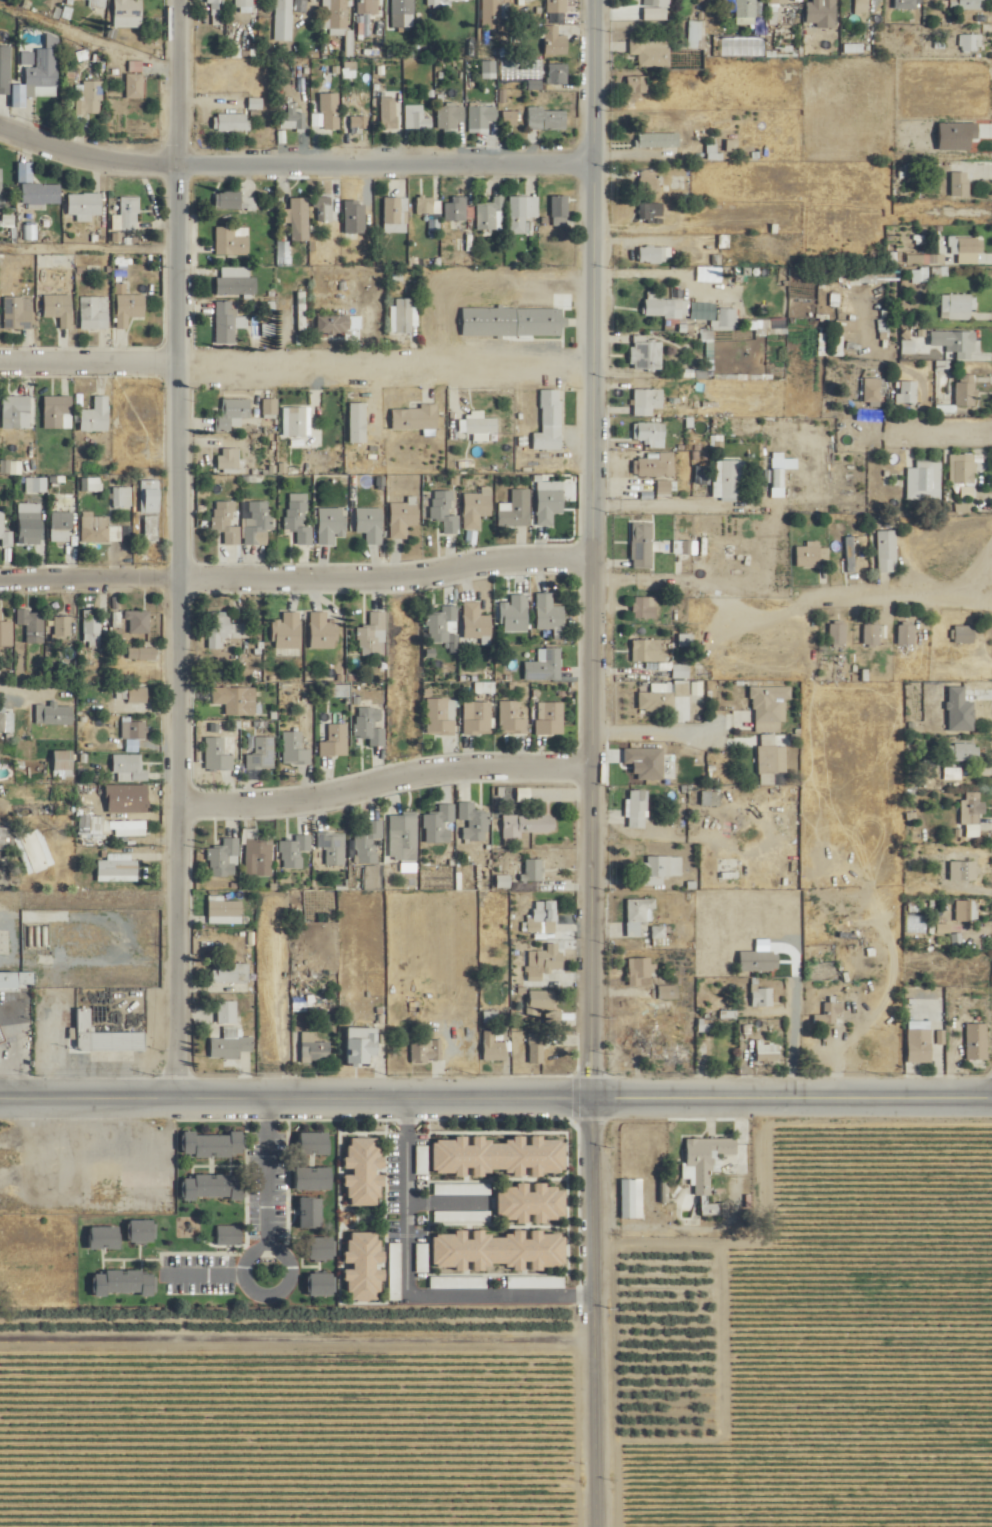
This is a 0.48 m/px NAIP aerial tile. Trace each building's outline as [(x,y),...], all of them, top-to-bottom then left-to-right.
[(74,8),(107,10),(107,0),(75,0),(74,8)] [(115,27),(143,27),(143,0),(115,0),(115,27)] [(225,0),(207,0),(207,15),(225,15),(225,0)] [(276,16),(294,16),(294,0),(276,0),(276,16)] [(308,5),(324,6),(323,30),(347,30),(348,0),(308,0),(308,5)] [(379,15),(379,0),(357,0),(357,15),(379,15)] [(392,27),(412,27),(412,16),(415,16),(415,0),(392,0),(392,27)] [(509,30),(509,0),(483,0),(483,30),(509,30)] [(567,13),(567,0),(547,0),(547,13),(567,13)] [(755,25),(755,0),(735,0),(735,25),(755,25)] [(950,10),(979,10),(979,0),(950,0),(950,10)] [(568,56),(568,36),(559,36),(559,26),(544,26),(544,56),(568,56)] [(982,52),(982,34),(961,34),(961,52),(982,52)] [(631,39),(631,57),(640,57),(640,67),(670,67),(670,39),(631,39)] [(59,96),(59,49),(38,49),(37,69),(27,69),(27,96),(59,96)] [(496,72),(496,62),(484,62),(484,72),(496,72)] [(547,83),(568,83),(568,65),(547,65),(547,83)] [(127,74),(127,98),(145,98),(145,74),(127,74)] [(648,93),(648,76),(627,76),(627,93),(648,93)] [(85,94),(78,94),(78,115),(103,115),(103,81),(85,81),(85,94)] [(339,93),(321,93),(321,130),(339,130),(339,93)] [(398,98),(381,98),(381,129),(398,129),(398,98)] [(280,129),(306,129),(306,113),(296,113),(296,104),(288,104),(288,112),(280,112),(280,129)] [(406,129),(431,129),(431,118),(424,118),(424,105),(406,105),(406,129)] [(464,127),(464,107),(439,107),(439,127),(464,127)] [(497,121),(497,107),(470,107),(470,130),(489,130),(489,121),(497,121)] [(529,130),(566,130),(566,109),(529,109),(529,130)] [(502,125),(517,125),(517,112),(502,112),(502,125)] [(247,114),(214,114),(214,132),(247,132),(247,114)] [(352,130),(369,129),(368,116),(351,117),(352,130)] [(681,133),(637,133),(637,147),(681,147),(681,133)] [(720,144),(708,144),(708,159),(719,159),(720,144)] [(659,170),(640,170),(640,192),(659,192),(659,170)] [(952,172),(952,197),(969,197),(969,172),(952,172)] [(63,204),(63,184),(22,184),(22,204),(63,204)] [(216,193),(216,209),(258,209),(258,193),(216,193)] [(78,221),(94,221),(94,216),(102,216),(102,194),(69,194),(69,215),(78,215),(78,221)] [(417,215),(434,215),(434,196),(417,196),(417,215)] [(504,229),(504,196),(494,196),(494,203),(478,203),(478,229),(504,229)] [(510,234),(527,234),(527,196),(510,196),(510,234)] [(568,196),(552,196),(552,224),(568,224),(568,196)] [(140,230),(140,197),(122,197),(122,215),(114,215),(114,230),(140,230)] [(332,197),(316,197),(316,223),(332,223),(332,197)] [(408,197),(384,197),(384,232),(408,232),(408,197)] [(445,221),(467,221),(467,197),(445,197),(445,221)] [(308,241),(308,198),(290,198),(290,241),(308,241)] [(344,233),(365,233),(365,200),(344,200),(344,233)] [(664,203),(640,203),(640,224),(664,224),(664,203)] [(217,255),(250,255),(250,227),(217,227),(217,255)] [(944,253),(982,253),(982,238),(944,238),(944,253)] [(672,263),(672,247),(638,247),(638,263),(672,263)] [(249,267),(221,267),(222,278),(217,278),(217,296),(257,295),(257,277),(250,277),(249,267)] [(929,268),(913,268),(913,283),(929,283),(929,268)] [(869,283),(878,283),(878,270),(842,270),(842,290),(869,290),(869,283)] [(307,292),(299,292),(299,331),(307,331),(307,292)] [(691,300),(664,300),(664,292),(645,292),(645,316),(691,316),(691,300)] [(117,329),(129,329),(129,317),(146,317),(146,294),(117,294),(117,329)] [(942,320),(974,320),(974,294),(942,294),(942,320)] [(44,317),(60,317),(60,329),(72,329),(72,295),(44,295),(44,317)] [(5,329),(33,329),(33,297),(5,297),(5,329)] [(109,297),(81,297),(81,329),(109,329),(109,297)] [(412,299),(393,299),(393,334),(414,334),(414,317),(418,317),(418,308),(412,308),(412,299)] [(216,343),(249,343),(248,317),(235,317),(235,302),(216,302),(216,343)] [(516,336),(565,336),(565,309),(516,309),(516,336)] [(318,333),(362,333),(362,316),(318,316),(318,333)] [(275,337),(275,325),(263,325),(263,336),(275,337)] [(974,332),(930,332),(930,355),(974,355),(974,332)] [(662,341),(650,341),(650,337),(631,337),(631,370),(662,370),(662,341)] [(957,407),(975,407),(975,375),(956,375),(956,405),(938,405),(938,415),(957,415),(957,407)] [(881,378),(864,378),(864,405),(881,405),(881,378)] [(917,382),(898,382),(898,404),(917,404),(917,382)] [(562,390),(542,390),(542,434),(533,434),(533,450),(562,450),(562,390)] [(653,417),(653,409),(662,409),(662,390),(634,390),(634,417),(653,417)] [(3,429),(31,429),(31,396),(3,396),(3,429)] [(72,429),(72,396),(44,396),(44,429),(72,429)] [(80,431),(110,431),(110,396),(95,396),(95,410),(80,410),(80,431)] [(217,416),(217,432),(232,432),(232,419),(250,419),(250,400),(223,400),(223,416),(217,416)] [(278,400),(264,400),(264,416),(278,416),(278,400)] [(366,403),(350,403),(350,443),(366,443),(366,403)] [(438,404),(420,404),(420,409),(391,409),(391,430),(438,430),(438,404)] [(311,408),(283,408),(283,437),(311,437),(311,408)] [(498,415),(474,415),(474,420),(464,420),(464,434),(498,434),(498,415)] [(665,446),(665,423),(634,423),(634,446),(665,446)] [(241,449),(218,449),(218,472),(241,472),(241,449)] [(634,476),(674,476),(674,454),(648,454),(648,458),(634,458),(634,476)] [(953,486),(977,486),(977,454),(953,454),(953,486)] [(744,461),(715,461),(715,497),(744,497),(744,461)] [(916,492),(941,492),(941,463),(916,463),(916,492)] [(27,493),(49,493),(49,478),(27,478),(27,493)] [(160,481),(143,481),(143,511),(160,511),(160,481)] [(563,514),(563,481),(537,481),(537,525),(554,525),(554,514),(563,514)] [(115,487),(115,507),(132,507),(132,487),(115,487)] [(464,529),(480,529),(480,516),(491,516),(491,488),(482,488),(482,493),(464,493),(464,529)] [(512,504),(499,504),(499,526),(530,526),(530,490),(512,490),(512,504)] [(444,534),(460,534),(459,515),(453,515),(453,491),(432,491),(432,521),(443,521),(444,534)] [(287,532),(296,532),(297,545),(313,545),(313,527),(307,527),(307,494),(287,494),(287,532)] [(225,531),(225,544),(240,544),(241,526),(236,525),(237,502),(214,501),(214,531),(225,531)] [(247,545),(268,545),(268,529),(272,529),(272,501),(246,502),(247,545)] [(417,526),(417,501),(390,501),(390,539),(407,539),(407,526),(417,526)] [(17,544),(41,544),(41,503),(17,503),(17,544)] [(337,545),(337,536),(346,536),(346,508),(319,508),(319,545),(337,545)] [(367,533),(367,545),(382,545),(382,508),(355,508),(355,533),(367,533)] [(0,511),(0,540),(3,540),(3,545),(13,545),(13,531),(5,531),(5,511),(0,511)] [(123,543),(123,525),(110,525),(110,515),(82,515),(82,543),(123,543)] [(143,516),(143,542),(161,541),(160,516),(143,516)] [(69,542),(69,519),(53,519),(53,542),(69,542)] [(632,569),(652,569),(652,523),(632,523),(632,569)] [(897,572),(897,531),(878,531),(878,572),(897,572)] [(845,536),(845,572),(854,572),(854,536),(845,536)] [(829,546),(796,546),(796,567),(829,567),(829,546)] [(553,593),(536,593),(536,628),(554,628),(554,634),(563,634),(563,606),(553,606),(553,593)] [(527,594),(511,594),(511,602),(500,602),(500,631),(527,631),(527,594)] [(656,619),(656,597),(634,597),(634,619),(656,619)] [(491,615),(480,615),(480,602),(464,602),(464,638),(491,638),(491,615)] [(450,642),(450,633),(458,633),(458,605),(442,605),(442,613),(427,613),(427,642),(450,642)] [(3,621),(3,610),(0,610),(0,646),(14,646),(14,621),(3,621)] [(18,610),(18,625),(28,625),(28,643),(45,643),(45,610),(18,610)] [(102,610),(84,610),(84,645),(102,645),(102,610)] [(150,610),(127,610),(127,633),(150,633),(150,610)] [(310,648),(338,648),(339,620),(327,619),(328,612),(310,611),(310,648)] [(226,648),(226,639),(250,639),(250,623),(229,623),(229,612),(209,612),(209,648),(226,648)] [(299,648),(299,612),(283,612),(283,621),(269,621),(269,648),(299,648)] [(385,612),(370,612),(370,625),(360,625),(360,656),(385,656),(385,612)] [(72,615),(55,615),(55,642),(72,642),(72,615)] [(829,621),(829,645),(846,645),(846,621),(829,621)] [(899,621),(898,650),(915,651),(915,622),(899,621)] [(864,622),(864,646),(880,646),(880,622),(864,622)] [(953,642),(976,642),(976,625),(953,625),(953,642)] [(662,639),(632,639),(632,662),(662,662),(662,639)] [(129,660),(156,660),(156,647),(129,647),(129,660)] [(561,680),(561,648),(538,648),(538,662),(524,662),(524,680),(561,680)] [(689,664),(673,664),(673,678),(689,678),(689,664)] [(752,732),(781,733),(781,723),(786,723),(787,699),(791,699),(791,687),(753,686),(752,732)] [(147,688),(118,688),(118,703),(147,703),(147,688)] [(226,715),(249,715),(249,688),(213,688),(213,704),(226,704),(226,715)] [(673,712),(673,692),(638,692),(638,712),(673,712)] [(456,698),(427,698),(427,734),(456,734),(456,698)] [(500,734),(527,734),(527,719),(519,719),(519,701),(500,701),(500,734)] [(491,735),(491,702),(473,702),(473,719),(464,719),(464,735),(491,735)] [(537,702),(537,735),(563,735),(563,702),(537,702)] [(368,746),(385,747),(386,728),(376,728),(376,720),(382,720),(383,708),(358,707),(357,738),(369,738),(368,746)] [(15,733),(15,709),(0,709),(0,733),(15,733)] [(124,722),(124,739),(148,739),(148,722),(124,722)] [(348,724),(329,724),(329,742),(321,742),(321,756),(348,756),(348,724)] [(283,732),(283,765),(311,765),(311,750),(302,750),(302,732),(283,732)] [(275,737),(255,737),(255,754),(248,754),(248,769),(275,769),(275,737)] [(234,771),(234,755),(225,755),(225,738),(206,738),(206,771),(234,771)] [(950,762),(979,762),(979,744),(950,744),(950,762)] [(758,775),(786,775),(786,747),(758,747),(758,775)] [(52,751),(52,771),(72,771),(72,751),(52,751)] [(113,755),(113,782),(148,782),(148,770),(143,770),(143,755),(113,755)] [(144,790),(107,790),(107,800),(144,800),(144,790)] [(647,829),(647,791),(629,791),(629,829),(647,829)] [(475,802),(461,802),(461,841),(489,841),(489,811),(475,811),(475,802)] [(424,813),(425,843),(453,842),(453,825),(455,825),(455,804),(440,804),(440,813),(424,813)] [(964,831),(980,831),(980,810),(964,810),(964,831)] [(418,859),(418,813),(390,813),(390,859),(418,859)] [(522,833),(554,833),(554,815),(503,815),(503,840),(522,839),(522,833)] [(356,835),(355,863),(378,863),(378,839),(383,839),(383,820),(367,820),(367,835),(356,835)] [(11,848),(11,827),(0,827),(0,849),(11,848)] [(56,864),(40,827),(14,838),(30,875),(56,864)] [(346,833),(318,833),(318,850),(325,850),(325,865),(346,865),(346,833)] [(304,868),(304,852),(311,852),(311,835),(295,835),(295,841),(281,841),(281,868),(304,868)] [(210,847),(210,876),(239,876),(239,838),(225,838),(225,847),(210,847)] [(246,876),(272,876),(272,839),(246,839),(246,876)] [(137,881),(137,854),(107,854),(107,860),(97,860),(97,881),(137,881)] [(662,884),(662,877),(683,877),(683,856),(647,856),(647,884),(662,884)] [(526,882),(543,882),(543,859),(526,859),(526,882)] [(977,880),(977,862),(947,862),(947,880),(977,880)] [(209,923),(242,923),(242,900),(224,900),(224,896),(209,896),(209,923)] [(628,936),(640,936),(640,921),(656,921),(656,899),(628,899),(628,936)] [(534,921),(527,921),(527,933),(556,933),(556,900),(534,900),(534,921)] [(956,921),(977,921),(977,900),(956,900),(956,921)] [(667,937),(667,926),(653,926),(653,937),(667,937)] [(537,972),(563,970),(560,942),(547,943),(547,949),(535,951),(537,972)] [(778,951),(739,951),(739,970),(778,970),(778,951)] [(640,984),(640,976),(656,976),(656,964),(651,964),(651,958),(629,958),(629,984),(640,984)] [(212,964),(212,982),(250,982),(250,964),(212,964)] [(35,987),(35,972),(0,972),(0,987),(35,987)] [(659,999),(679,999),(679,984),(659,984),(659,999)] [(752,987),(752,1006),(773,1006),(773,987),(752,987)] [(538,1008),(558,1008),(558,990),(527,990),(527,1014),(538,1014),(538,1008)] [(326,1004),(326,995),(308,995),(308,1004),(326,1004)] [(217,1025),(237,1025),(237,1001),(217,1001),(217,1025)] [(840,1001),(824,1002),(824,1014),(813,1014),(814,1024),(841,1023),(840,1001)] [(92,1031),(92,1008),(77,1008),(77,1051),(146,1051),(146,1031),(92,1031)] [(931,1062),(931,1020),(908,1020),(908,1062),(931,1062)] [(966,1060),(988,1060),(988,1023),(966,1023),(966,1060)] [(344,1066),(367,1066),(367,1057),(375,1057),(375,1028),(344,1028),(344,1066)] [(315,1031),(301,1031),(301,1060),(330,1060),(330,1042),(315,1042),(315,1031)] [(505,1042),(494,1042),(494,1031),(483,1031),(483,1060),(505,1060),(505,1042)] [(241,1059),(241,1052),(253,1052),(253,1036),(227,1036),(227,1038),(210,1038),(210,1059),(241,1059)] [(444,1062),(443,1039),(413,1040),(414,1062),(444,1062)] [(780,1062),(780,1039),(757,1039),(757,1062),(780,1062)] [(544,1064),(544,1040),(530,1040),(530,1064),(544,1064)] [(691,1048),(651,1048),(651,1061),(691,1061),(691,1048)] [(179,1133),(179,1157),(240,1157),(240,1133),(179,1133)] [(327,1155),(327,1133),(296,1133),(296,1155),(327,1155)] [(431,1175),(523,1176),(523,1175),(562,1175),(563,1139),(527,1139),(527,1138),(504,1137),(504,1140),(431,1139),(431,1175)] [(378,1172),(378,1138),(345,1138),(345,1175),(345,1206),(379,1205),(379,1172),(378,1172)] [(738,1140),(685,1139),(684,1217),(729,1218),(729,1204),(711,1204),(712,1157),(737,1157),(738,1140)] [(95,1201),(119,1201),(119,1163),(95,1163),(95,1201)] [(291,1190),(330,1190),(330,1168),(291,1168),(291,1190)] [(180,1200),(240,1201),(241,1175),(180,1175),(180,1200)] [(643,1180),(621,1180),(621,1219),(643,1219),(643,1180)] [(528,1221),(563,1221),(563,1186),(495,1186),(495,1221),(528,1221)] [(297,1229),(319,1229),(319,1198),(297,1198),(297,1229)] [(152,1221),(126,1220),(125,1243),(152,1243),(152,1221)] [(86,1250),(118,1250),(118,1227),(86,1227),(86,1250)] [(217,1227),(217,1246),(241,1246),(241,1227),(217,1227)] [(563,1268),(562,1232),(524,1233),(524,1231),(430,1234),(431,1270),(503,1268),(503,1270),(563,1268)] [(344,1233),(345,1270),(344,1270),(345,1301),(378,1300),(378,1266),(379,1266),(379,1232),(344,1233)] [(305,1238),(305,1260),(332,1260),(332,1238),(305,1238)] [(90,1271),(90,1296),(152,1296),(152,1271),(90,1271)] [(305,1274),(305,1297),(332,1297),(332,1274),(305,1274)]
